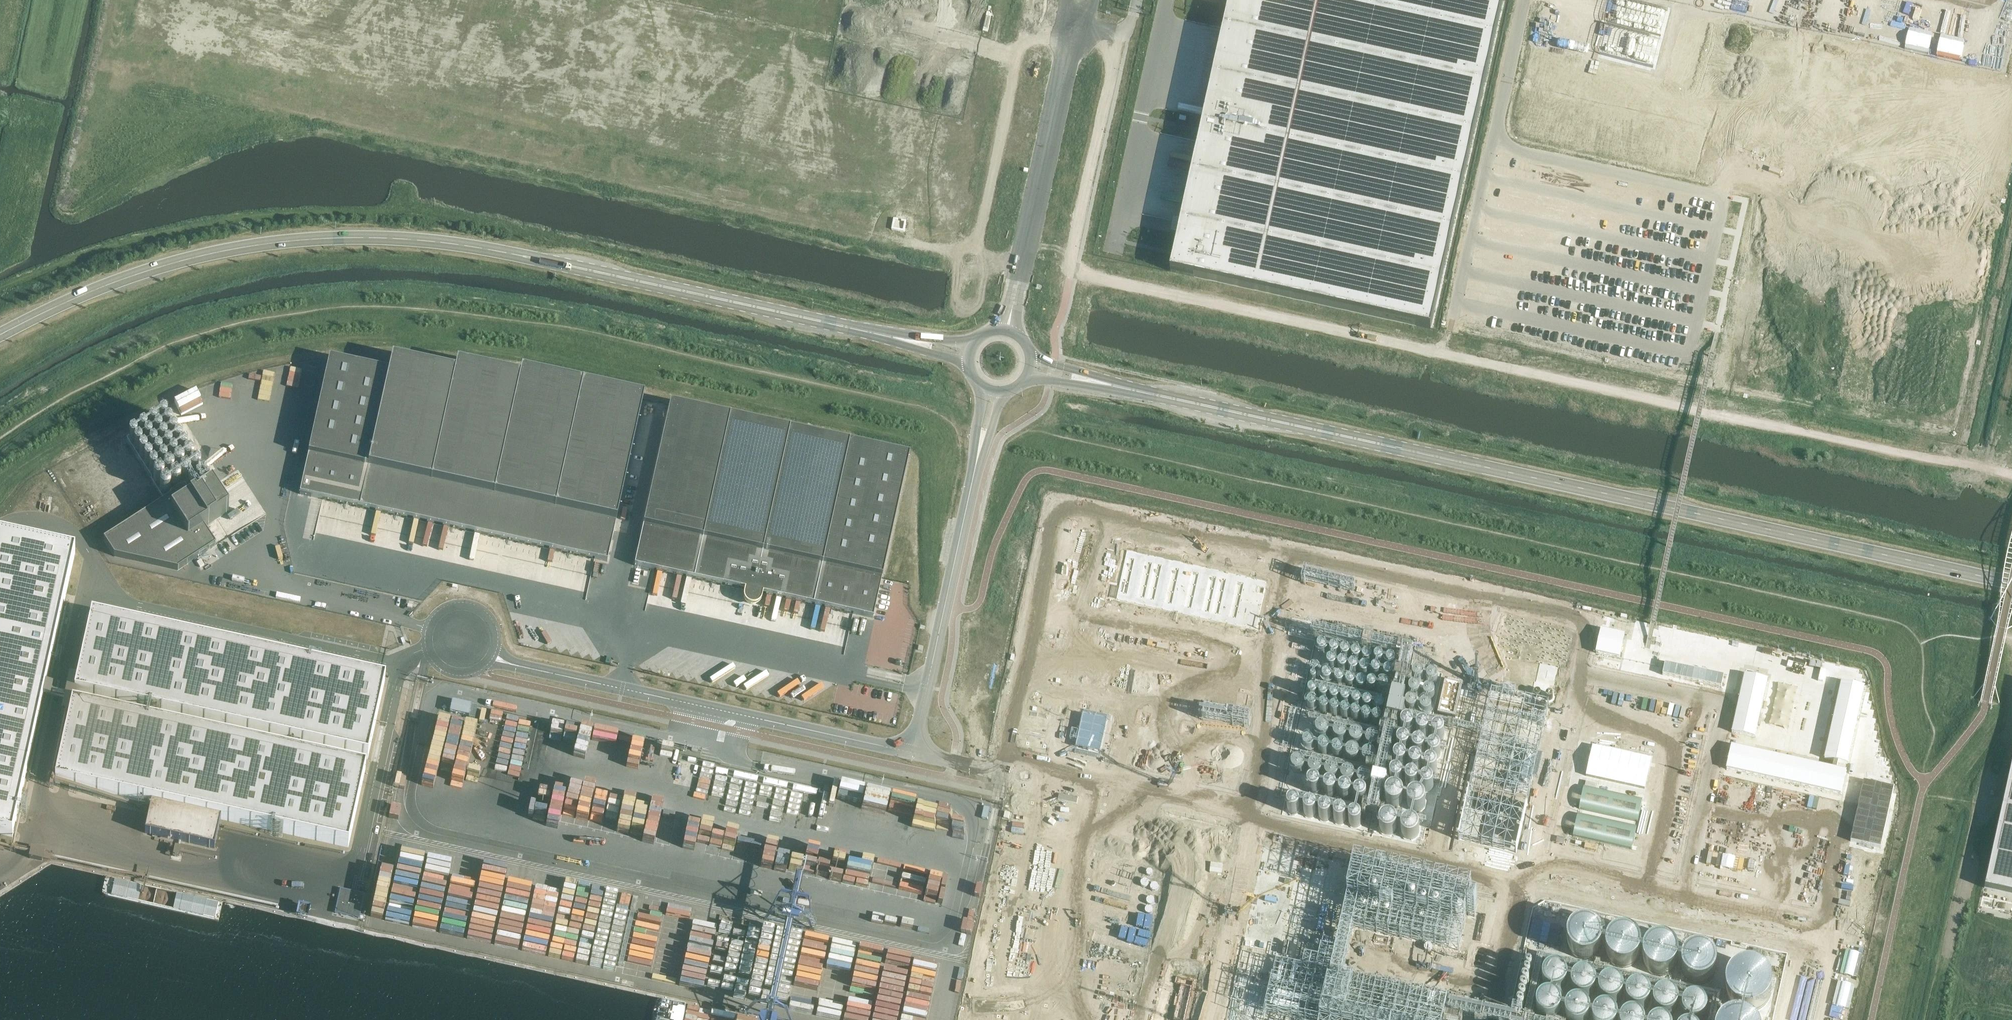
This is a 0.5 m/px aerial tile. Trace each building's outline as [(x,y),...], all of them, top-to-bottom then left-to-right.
[(1171,272),(1431,329),(1503,0),(1207,0),(1225,4),(1227,5),(1227,6),(1228,7),(1228,8),(1224,28),(1223,32),(1221,40),(1219,49),(1218,57),(1216,65),(1214,72),(1213,80),(1211,89),(1209,97),(1207,105),(1205,114),(1204,118),(1202,127),(1202,130),(1201,132),(1199,141),(1198,145),(1196,153),(1195,161),(1193,169),(1191,177),(1189,186),(1188,194),(1186,201),(1184,209),(1182,218),(1181,222),(1180,228),(1179,234),(1175,251),(1175,253),(1174,255),(1171,272)] [(1171,232),(1179,234),(1180,228),(1181,222),(1174,221),(1171,232)] [(1143,260),(1145,248),(1127,246),(1125,258),(1143,260)] [(329,360),(300,494),(306,495),(322,499),(328,500),(341,503),(346,504),(353,506),(366,508),(378,511),(391,514),(397,515),(404,517),(416,519),(431,523),(446,526),(453,528),(461,529),(478,533),(492,536),(503,539),(509,540),(516,541),(528,544),(540,547),(552,549),(565,552),(570,553),(577,555),(589,558),(594,559),(607,562),(637,428),(640,414),(642,405),(643,399),(521,372),(519,378),(457,364),(455,373),(392,359),(389,373),(329,360)] [(280,385),(294,388),(298,369),(286,366),(284,373),(271,370),(265,399),(276,402),(280,385)] [(908,457),(670,404),(634,566),(654,570),(659,571),(669,574),(674,575),(679,576),(689,578),(699,580),(708,582),(713,583),(718,584),(728,586),(738,589),(744,590),(744,592),(743,596),(743,599),(744,602),(747,605),(750,606),(754,606),(757,605),(759,603),(761,600),(762,596),(762,594),(769,595),(778,597),(789,600),(793,601),(798,602),(808,604),(818,606),(827,608),(832,609),(837,610),(847,613),(853,614),(873,618),(881,578),(908,457)] [(166,423),(167,423),(167,422),(167,421),(167,420),(167,419),(166,419),(166,418),(165,417),(164,417),(163,417),(162,417),(161,417),(160,418),(159,419),(159,420),(159,421),(159,422),(159,423),(160,424),(161,424),(161,425),(162,425),(163,425),(164,425),(165,424),(166,423)] [(156,430),(157,429),(157,428),(157,427),(157,426),(156,425),(156,424),(155,424),(154,423),(153,423),(152,423),(151,424),(150,424),(150,425),(149,425),(149,426),(149,427),(149,428),(149,429),(150,430),(151,431),(152,431),(153,431),(154,431),(155,431),(156,430)] [(171,432),(172,431),(172,430),(172,429),(172,428),(171,427),(170,426),(169,426),(168,426),(168,425),(167,426),(166,426),(165,426),(165,427),(164,428),(164,429),(164,430),(164,431),(165,432),(166,433),(167,433),(167,434),(168,434),(169,433),(170,433),(171,433),(171,432)] [(146,436),(147,435),(147,434),(147,433),(147,432),(146,431),(145,430),(144,430),(143,430),(142,430),(141,430),(140,431),(139,432),(139,433),(139,434),(139,435),(140,436),(140,437),(141,437),(142,437),(142,438),(143,438),(144,438),(145,437),(146,437),(146,436)] [(162,438),(162,437),(163,436),(162,435),(162,434),(162,433),(161,433),(161,432),(160,432),(159,432),(158,432),(157,432),(156,433),(155,433),(155,434),(155,435),(154,435),(154,436),(155,437),(155,438),(156,439),(157,439),(158,440),(159,440),(160,440),(160,439),(161,439),(162,438)] [(176,440),(177,439),(177,438),(177,437),(177,436),(177,435),(176,435),(175,434),(174,434),(173,433),(172,434),(171,434),(170,435),(170,436),(169,437),(169,438),(170,439),(170,440),(171,440),(171,441),(172,441),(173,442),(174,442),(174,441),(175,441),(176,441),(176,440)] [(136,442),(137,442),(137,441),(137,440),(137,439),(137,438),(136,438),(136,437),(135,436),(134,436),(133,436),(132,436),(131,436),(130,437),(129,438),(129,439),(129,440),(129,441),(130,442),(130,443),(131,443),(132,444),(133,444),(134,444),(135,444),(136,443),(136,442)] [(151,445),(152,444),(152,443),(152,442),(152,441),(152,440),(151,440),(150,439),(149,439),(148,439),(147,439),(146,439),(145,440),(145,441),(144,442),(144,443),(145,444),(145,445),(146,446),(147,446),(148,447),(149,447),(149,446),(150,446),(151,446),(151,445)] [(182,448),(182,447),(182,446),(182,445),(182,444),(182,443),(181,442),(180,442),(180,441),(179,441),(178,441),(177,441),(176,442),(175,443),(175,444),(174,444),(174,445),(174,446),(175,447),(175,448),(176,448),(176,449),(177,449),(178,449),(179,449),(180,449),(181,448),(182,448)] [(141,450),(142,450),(142,449),(142,448),(142,447),(142,446),(141,446),(141,445),(140,444),(139,444),(138,444),(137,444),(136,444),(135,445),(134,446),(134,447),(134,448),(134,449),(135,450),(135,451),(136,451),(137,452),(138,452),(139,452),(140,452),(141,451),(141,450)] [(172,454),(172,453),(172,452),(172,451),(172,450),(172,449),(171,449),(170,448),(169,448),(168,448),(167,448),(166,448),(166,449),(165,449),(165,450),(164,451),(164,452),(165,453),(165,454),(165,455),(166,455),(167,455),(168,456),(169,456),(170,455),(171,455),(172,454)] [(186,456),(187,455),(187,454),(187,453),(187,452),(186,451),(185,450),(184,450),(183,449),(182,450),(181,450),(180,450),(180,451),(179,452),(179,453),(179,454),(179,455),(180,456),(181,457),(182,458),(183,458),(184,457),(185,457),(186,456)] [(162,460),(162,459),(162,458),(162,457),(162,456),(161,455),(160,454),(159,454),(158,454),(157,454),(156,454),(156,455),(155,455),(155,456),(154,457),(154,458),(154,459),(155,459),(155,460),(155,461),(156,461),(157,462),(158,462),(159,462),(160,461),(161,461),(162,460)] [(177,462),(177,461),(177,460),(178,459),(177,459),(177,458),(177,457),(176,456),(175,456),(174,455),(173,455),(172,455),(172,456),(171,456),(170,457),(170,458),(169,459),(169,460),(170,461),(170,462),(171,462),(171,463),(172,463),(173,463),(174,463),(175,463),(176,462),(177,462)] [(193,466),(193,465),(194,464),(194,463),(194,461),(194,460),(193,459),(192,458),(191,458),(190,457),(189,457),(188,457),(187,457),(186,457),(185,458),(184,459),(184,460),(183,461),(183,462),(183,463),(183,464),(184,465),(185,466),(185,467),(186,467),(188,468),(189,468),(190,467),(191,467),(192,466),(193,466)] [(151,466),(152,465),(152,464),(152,463),(152,462),(152,461),(151,461),(150,460),(149,460),(148,460),(147,460),(146,460),(146,461),(145,461),(144,462),(144,463),(144,464),(144,465),(145,466),(145,467),(146,467),(147,467),(148,468),(149,468),(150,467),(151,467),(151,466)] [(167,469),(167,468),(167,467),(168,466),(167,465),(167,464),(166,463),(165,462),(164,462),(163,462),(162,462),(162,463),(161,463),(160,464),(160,465),(159,466),(159,467),(160,468),(161,469),(161,470),(162,470),(163,470),(164,470),(165,470),(166,469),(167,469)] [(183,472),(183,471),(184,470),(184,469),(184,468),(184,466),(183,465),(182,464),(181,463),(180,463),(178,463),(177,463),(176,464),(175,464),(174,465),(174,466),(173,467),(173,468),(173,469),(174,470),(174,471),(175,472),(176,473),(177,473),(178,474),(179,474),(180,474),(181,473),(182,473),(183,472)] [(199,475),(200,474),(200,473),(200,472),(200,471),(200,470),(200,469),(199,468),(198,467),(197,467),(196,466),(195,466),(194,466),(193,467),(192,467),(191,468),(190,469),(190,470),(190,471),(190,472),(190,474),(190,475),(191,475),(192,476),(193,477),(194,477),(195,477),(196,477),(197,477),(198,476),(199,475)] [(156,474),(157,473),(157,472),(157,471),(157,470),(157,469),(156,469),(155,468),(154,467),(153,467),(152,468),(151,468),(150,469),(149,470),(149,471),(149,472),(149,473),(150,474),(151,475),(152,475),(153,476),(154,475),(155,475),(156,475),(156,474)] [(173,479),(173,478),(174,477),(174,476),(174,474),(174,473),(173,472),(173,471),(172,471),(171,470),(170,470),(169,470),(167,470),(166,470),(165,471),(165,472),(164,473),(164,474),(163,475),(163,476),(164,477),(164,478),(165,479),(166,480),(167,480),(168,480),(169,481),(170,480),(171,480),(172,479),(173,479)] [(189,481),(190,480),(190,479),(191,478),(191,477),(190,475),(190,474),(189,474),(188,473),(187,472),(186,472),(185,472),(184,472),(183,472),(182,473),(181,474),(180,475),(180,476),(180,477),(180,478),(180,479),(181,480),(181,481),(182,482),(183,482),(184,483),(185,483),(187,483),(188,482),(189,482),(189,481)] [(165,501),(103,540),(114,557),(177,571),(216,546),(213,541),(207,532),(204,527),(228,511),(225,507),(220,498),(215,491),(205,475),(165,501)] [(163,484),(164,483),(164,482),(164,481),(164,480),(164,478),(163,477),(162,476),(161,475),(160,475),(159,475),(157,475),(156,475),(155,476),(155,477),(154,478),(154,479),(153,480),(153,481),(154,482),(154,483),(155,484),(156,485),(157,485),(158,486),(159,486),(160,486),(161,485),(162,485),(163,484)] [(179,488),(180,487),(180,486),(180,485),(180,484),(180,483),(179,482),(179,481),(178,480),(177,480),(176,479),(175,479),(173,479),(172,480),(171,480),(171,481),(170,482),(170,483),(169,484),(169,485),(170,486),(170,488),(171,488),(172,489),(173,490),(174,490),(175,490),(176,490),(177,489),(178,489),(179,488)] [(169,494),(170,493),(170,492),(170,491),(170,490),(170,488),(170,487),(169,487),(168,486),(167,485),(166,485),(165,485),(164,485),(163,485),(162,486),(161,487),(160,488),(160,489),(160,490),(160,491),(160,492),(161,493),(161,494),(162,495),(163,495),(164,496),(165,496),(166,496),(167,495),(168,495),(169,494)] [(12,837),(62,612),(75,553),(0,537),(0,834),(12,837)] [(1100,543),(1089,593),(1258,630),(1269,581),(1100,543)] [(139,572),(138,577),(165,583),(166,578),(139,572)] [(163,597),(137,591),(136,596),(162,602),(163,597)] [(91,617),(74,695),(367,759),(385,681),(91,617)] [(382,644),(385,632),(379,631),(376,643),(382,644)] [(1510,643),(1499,696),(1550,708),(1562,654),(1510,643)] [(452,701),(449,712),(475,718),(477,706),(452,701)] [(72,704),(55,783),(151,804),(144,833),(215,849),(220,824),(221,820),(348,847),(365,769),(72,704)] [(1485,710),(1454,859),(1519,873),(1553,724),(1546,723),(1485,710)] [(498,763),(523,766),(529,718),(518,717),(517,721),(504,719),(498,763)] [(1177,720),(1168,756),(1220,768),(1228,732),(1177,720)] [(464,724),(455,783),(467,785),(477,726),(464,724)] [(641,765),(666,771),(671,746),(634,738),(633,742),(619,739),(620,734),(582,726),(581,730),(555,724),(550,744),(564,747),(563,752),(588,757),(591,743),(604,746),(601,760),(614,763),(615,754),(643,760),(641,765)] [(1984,888),(2011,894),(2011,761),(1984,888)] [(861,802),(865,788),(841,782),(837,795),(861,802)] [(549,810),(573,815),(577,799),(577,800),(579,793),(554,788),(549,810)] [(616,813),(619,797),(593,792),(587,820),(614,825),(614,822),(625,825),(627,815),(616,813)] [(941,807),(916,801),(916,802),(891,796),(888,810),(938,822),(941,807)] [(667,820),(669,810),(657,808),(656,818),(667,820)] [(718,829),(716,838),(739,844),(742,834),(718,829)] [(744,837),(738,858),(762,864),(767,844),(744,837)] [(850,845),(848,860),(872,862),(874,848),(850,845)] [(31,858),(44,859),(45,849),(32,847),(31,858)] [(794,847),(789,870),(814,875),(819,853),(794,847)] [(843,864),(846,854),(822,848),(819,857),(843,864)] [(1494,907),(1496,902),(1262,852),(1223,1019),(1468,1019),(1494,907)] [(924,881),(928,861),(916,859),(915,864),(901,861),(897,879),(911,882),(912,878),(924,881)] [(383,914),(389,889),(378,886),(372,912),(383,914)] [(341,890),(335,913),(359,918),(364,895),(341,890)] [(630,905),(631,894),(621,893),(620,902),(626,903),(625,905),(630,905)] [(862,919),(863,909),(840,907),(839,916),(862,919)] [(718,922),(719,913),(697,910),(696,919),(718,922)] [(890,923),(890,913),(867,912),(866,922),(890,923)]
